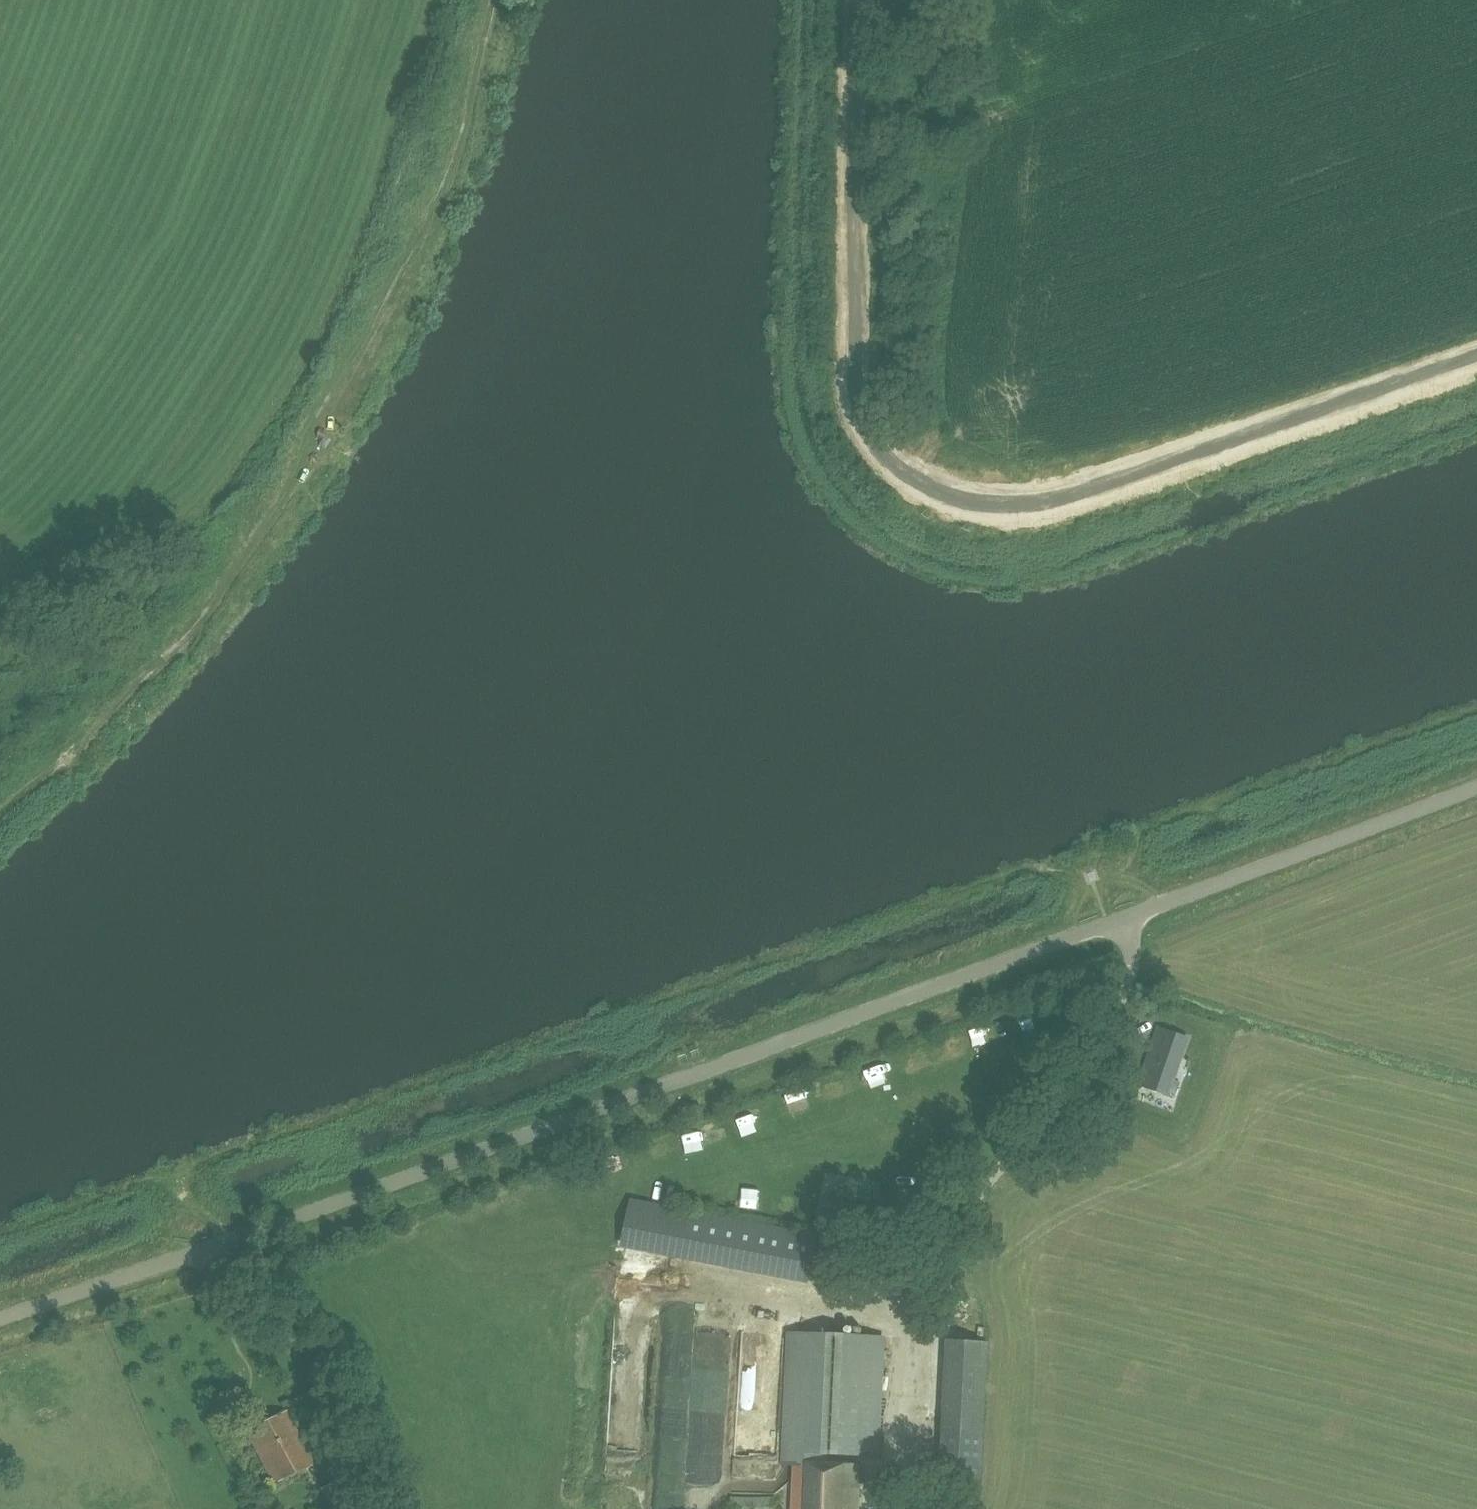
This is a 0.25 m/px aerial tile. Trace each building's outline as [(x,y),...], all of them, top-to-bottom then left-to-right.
[(1170,1053),(1179,1057),(1186,1038),(1159,1029),(1140,1085),(1157,1091),(1170,1053)] [(827,1196),(823,1223),(821,1230),(859,1236),(860,1231),(865,1202),(866,1197),(828,1191),(827,1196)] [(734,1218),(675,1206),(668,1245),(728,1256),(734,1218)] [(816,1233),(734,1218),(728,1256),(809,1273),(816,1233)] [(882,1336),(791,1332),(786,1463),(796,1463),(794,1508),(859,1508),(861,1465),(829,1464),(829,1453),(878,1455),(882,1336)] [(671,1334),(669,1386),(697,1387),(699,1334),(671,1334)] [(941,1480),(981,1483),(991,1342),(950,1339),(944,1431),(941,1480)] [(247,1430),(273,1483),(314,1463),(287,1410),(247,1430)]
